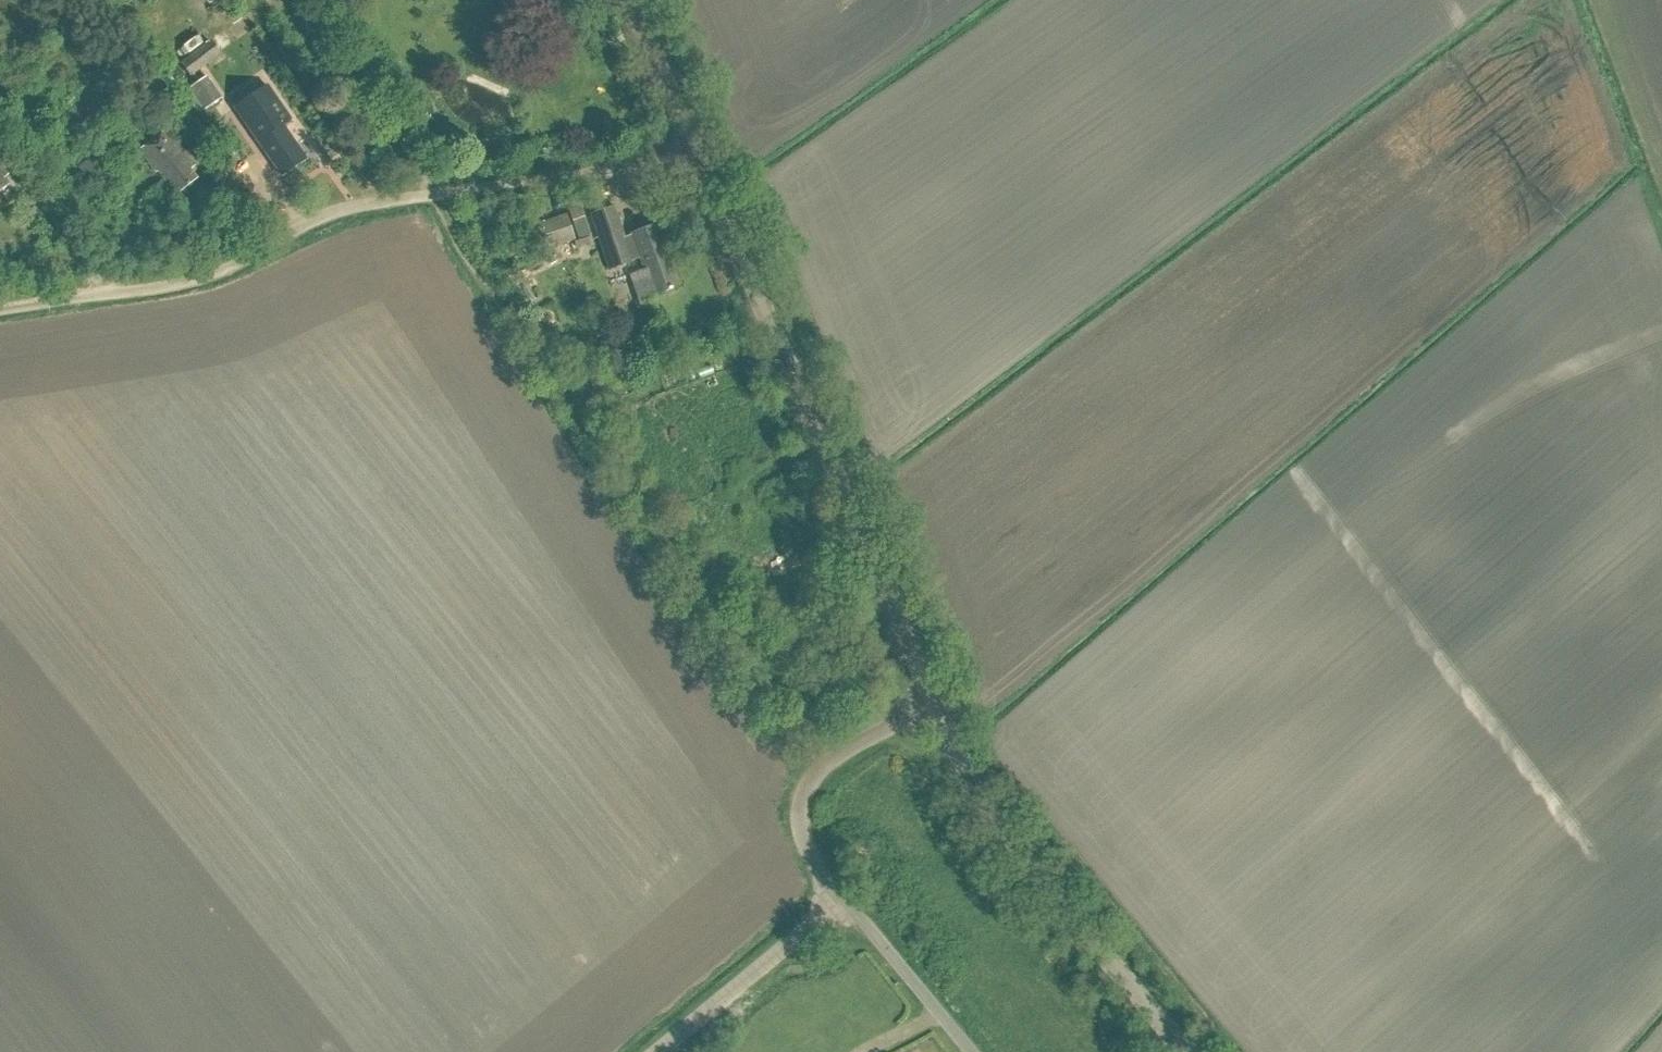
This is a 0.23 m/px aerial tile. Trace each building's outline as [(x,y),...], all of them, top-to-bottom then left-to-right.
[(271,18),(288,4),(285,0),(270,0),(262,7),(271,18)] [(184,65),(194,78),(223,56),(213,43),(184,65)] [(225,101),(209,79),(193,90),(208,112),(225,101)] [(238,110),(284,178),(309,161),(286,127),(294,122),(271,88),(238,110)] [(72,117),(84,131),(104,114),(93,100),(72,117)] [(169,132),(144,153),(179,195),(197,180),(190,172),(197,166),(169,132)] [(77,167),(88,181),(105,167),(94,153),(77,167)] [(3,180),(8,175),(0,165),(0,194),(8,187),(3,180)] [(589,214),(609,270),(631,262),(630,260),(639,257),(653,296),(678,287),(655,224),(623,236),(612,206),(589,214)] [(569,212),(578,239),(588,236),(580,208),(569,212)] [(574,240),(567,220),(527,233),(532,249),(548,243),(549,249),(574,240)]
